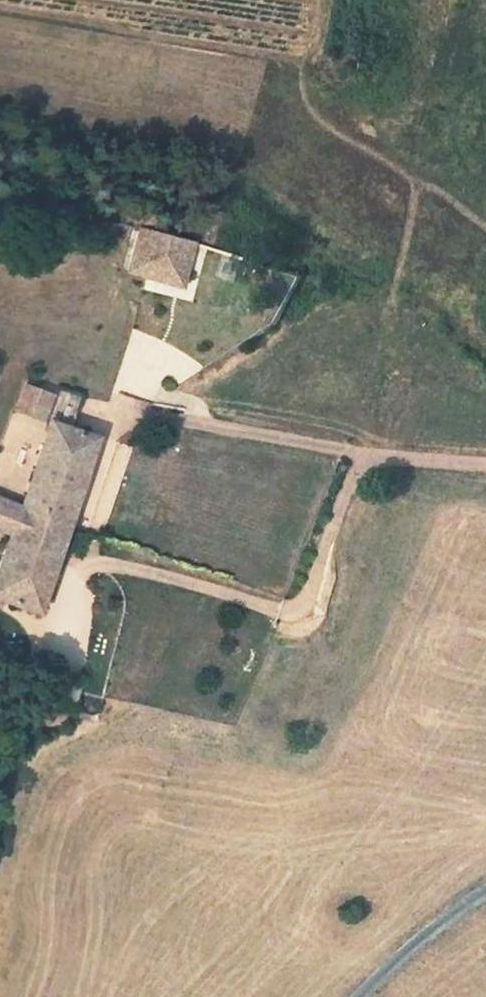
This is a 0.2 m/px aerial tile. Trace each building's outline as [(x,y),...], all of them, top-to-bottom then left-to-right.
[(134,271),(160,279),(173,237),(143,230),(134,271)] [(182,284),(194,243),(173,237),(160,279),(182,284)] [(27,381),(17,405),(43,416),(53,392),(27,381)] [(61,382),(49,411),(56,415),(54,419),(71,424),(85,392),(61,382)] [(99,434),(71,424),(54,419),(52,418),(22,507),(0,498),(0,530),(11,535),(0,567),(0,598),(40,612),(99,434)]
